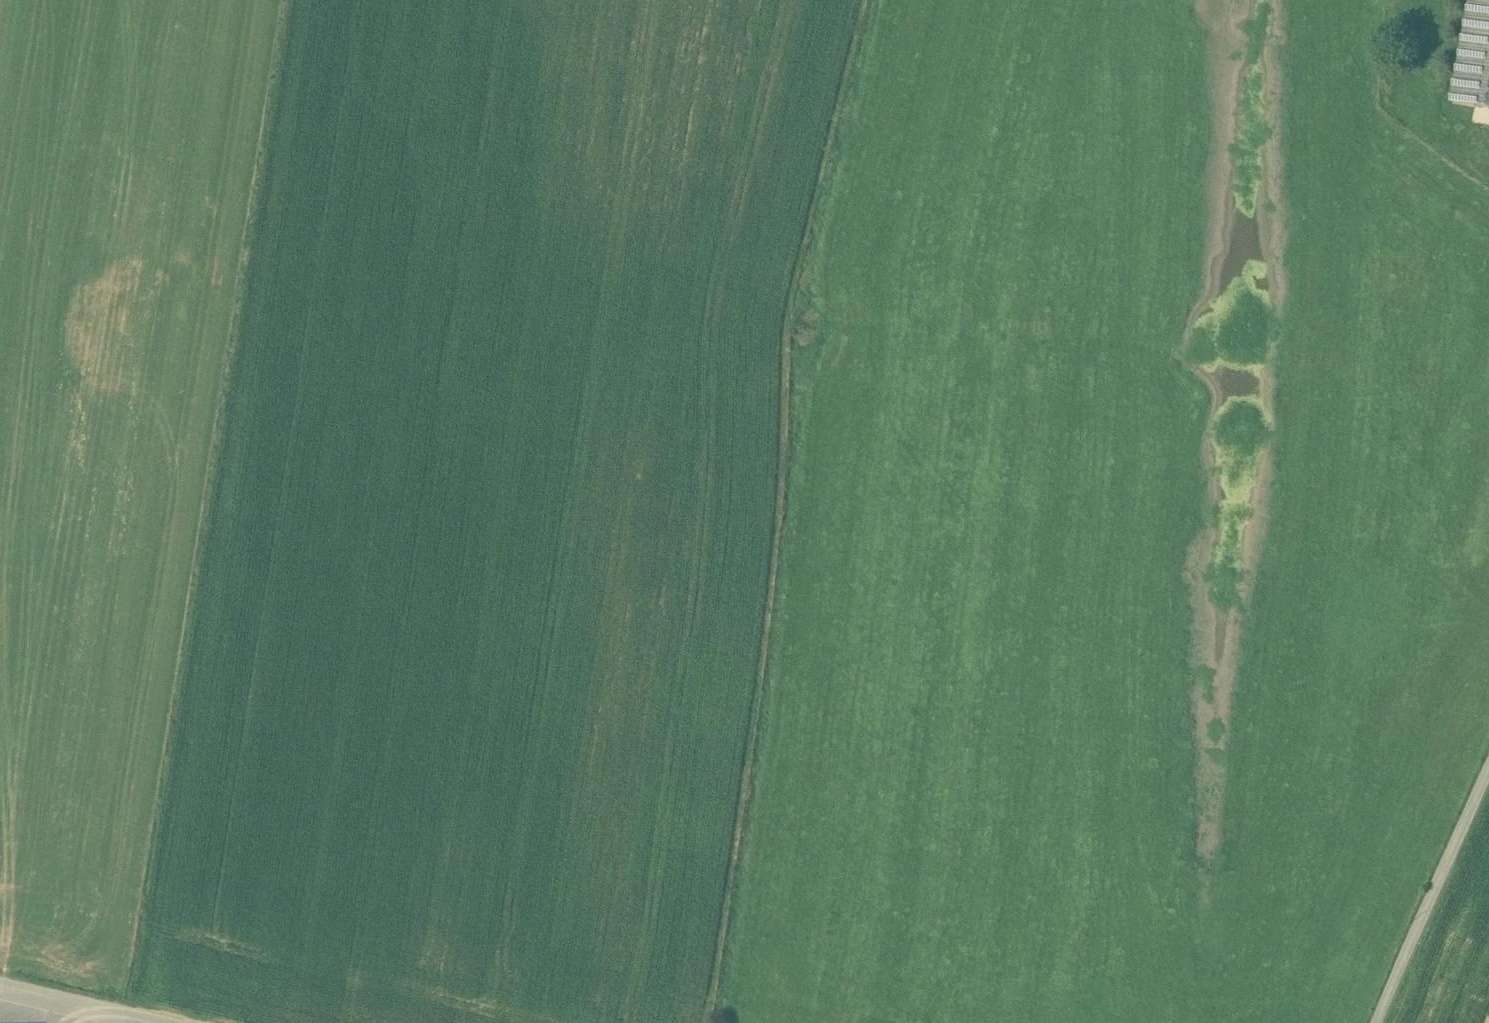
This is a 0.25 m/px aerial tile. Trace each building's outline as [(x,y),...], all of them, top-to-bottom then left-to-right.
[(1453,103),(1488,110),(1488,0),(1473,0),(1453,103)]
